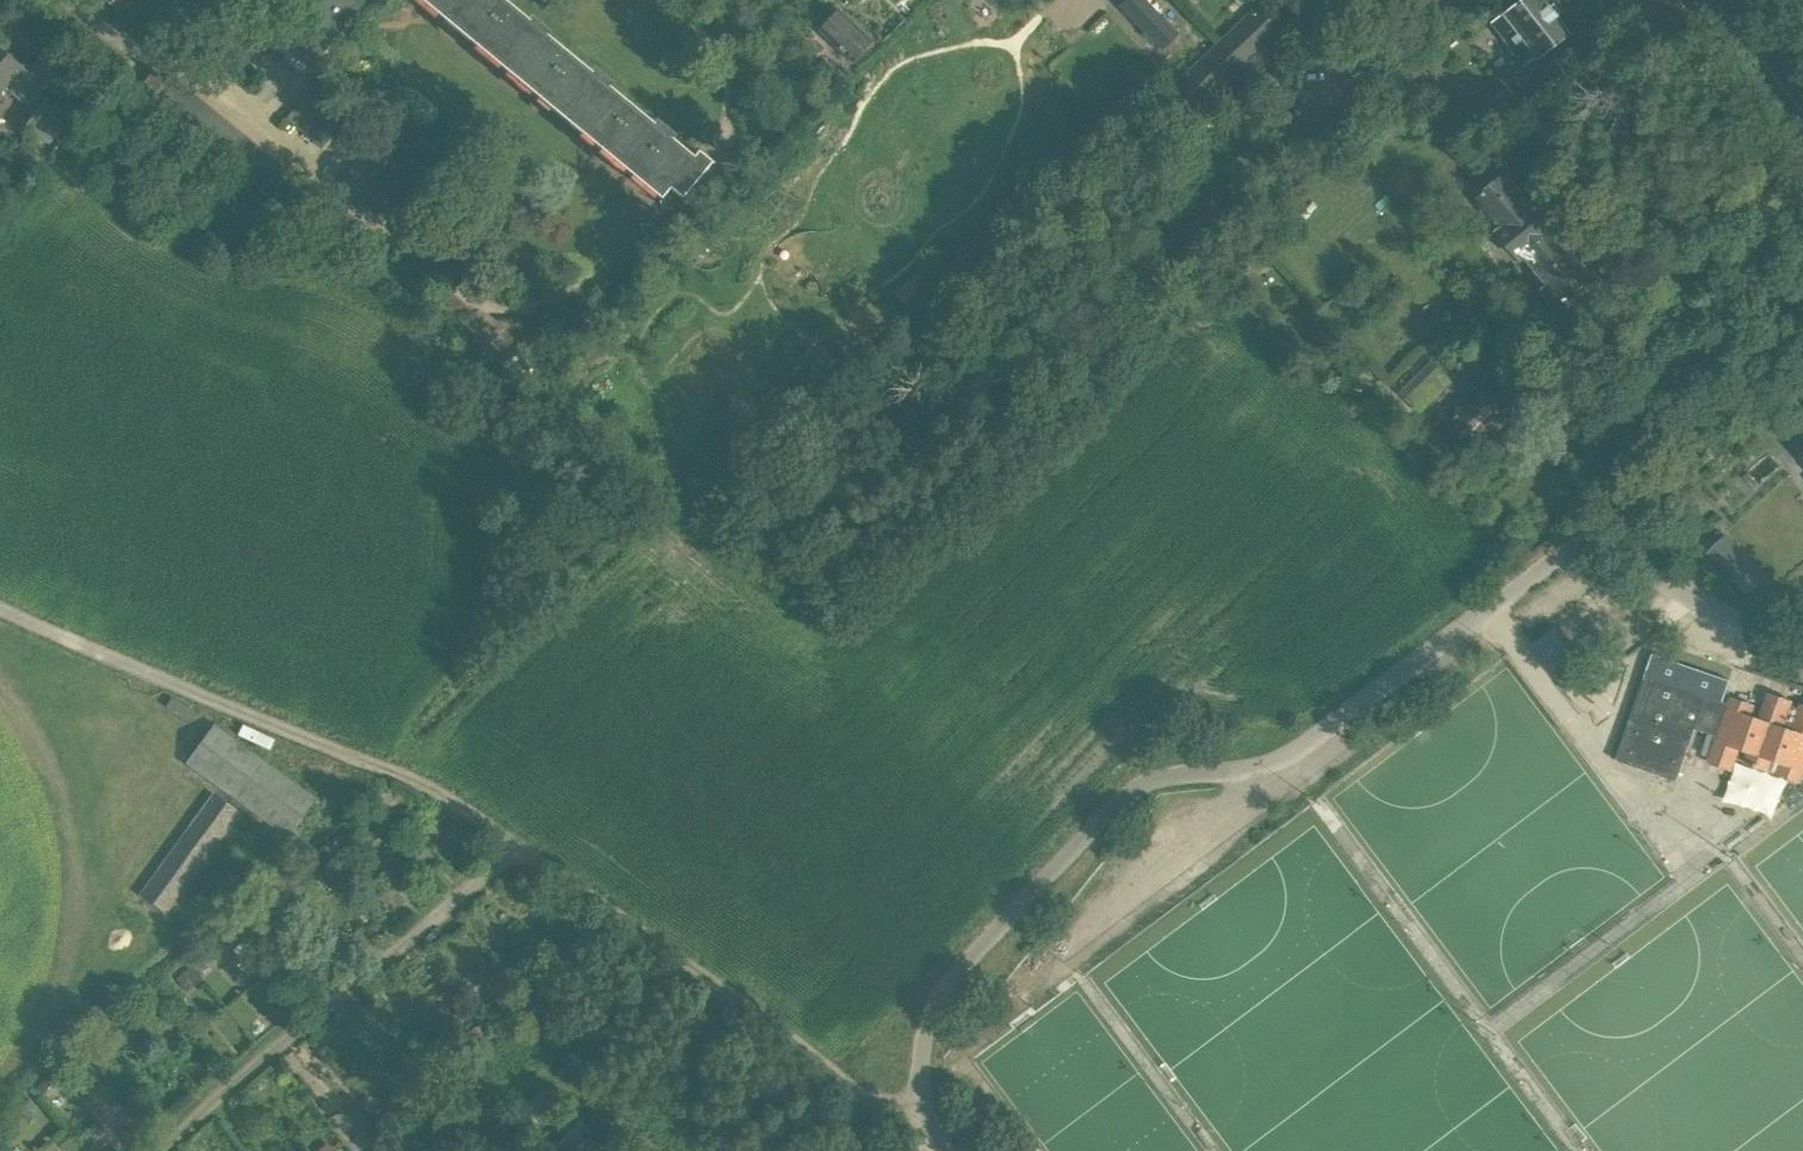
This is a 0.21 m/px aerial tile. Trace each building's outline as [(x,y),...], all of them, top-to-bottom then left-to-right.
[(278,41),(309,66),(310,67),(365,0),(311,0),(278,41)] [(662,199),(670,189),(682,199),(712,161),(699,150),(694,156),(502,0),(420,0),(662,199)] [(1179,34),(1146,0),(1125,0),(1118,6),(1162,51),(1179,34)] [(1569,34),(1543,0),(1519,0),(1489,23),(1523,67),(1533,59),(1535,61),(1569,34)] [(1163,95),(1187,120),(1243,65),(1253,75),(1268,61),(1258,51),(1281,30),(1256,5),(1163,95)] [(852,62),(872,42),(839,8),(819,28),(852,62)] [(33,132),(46,116),(59,127),(67,116),(39,93),(38,94),(33,89),(27,84),(32,77),(0,51),(0,94),(4,89),(15,98),(17,95),(29,105),(18,119),(33,132)] [(842,74),(826,59),(817,68),(833,83),(842,74)] [(154,71),(143,84),(155,94),(165,81),(154,71)] [(1500,79),(1469,104),(1491,131),(1522,106),(1500,79)] [(321,148),(349,115),(314,86),(287,118),(321,148)] [(227,122),(208,145),(220,154),(239,131),(227,122)] [(232,164),(250,140),(239,131),(220,154),(232,164)] [(1456,136),(1444,147),(1456,160),(1468,149),(1456,136)] [(1515,215),(1531,202),(1506,173),(1476,199),(1500,228),(1494,232),(1521,263),(1527,258),(1541,246),(1515,215)] [(1541,246),(1527,258),(1548,284),(1540,291),(1559,314),(1592,285),(1592,273),(1557,232),(1562,229),(1536,197),(1531,202),(1515,215),(1541,246)] [(1454,346),(1444,335),(1435,343),(1445,354),(1454,346)] [(1408,387),(1427,407),(1453,382),(1434,362),(1408,387)] [(1507,407),(1489,388),(1454,423),(1443,412),(1430,425),(1458,453),(1468,444),(1469,445),(1477,437),(1485,445),(1499,432),(1490,424),(1507,407)] [(1707,554),(1734,583),(1746,596),(1747,595),(1767,576),(1728,534),(1707,554)] [(1611,702),(1622,706),(1624,701),(1635,706),(1631,719),(1617,760),(1631,765),(1678,781),(1684,763),(1696,729),(1710,734),(1703,754),(1712,757),(1716,765),(1726,769),(1735,765),(1740,749),(1750,752),(1748,757),(1752,765),(1763,769),(1771,765),(1772,760),(1782,763),(1780,768),(1784,776),(1795,780),(1802,776),(1802,704),(1801,704),(1800,708),(1790,705),(1792,700),(1782,697),(1769,693),(1761,719),(1751,716),(1752,713),(1753,710),(1750,705),(1749,702),(1740,699),(1738,698),(1736,699),(1730,702),(1724,700),(1654,677),(1663,652),(1634,673),(1629,688),(1617,685),(1611,702)] [(287,836),(315,798),(214,725),(187,764),(287,836)] [(164,913),(238,812),(214,795),(141,896),(164,913)] [(406,824),(416,815),(409,807),(399,817),(406,824)] [(357,826),(347,834),(345,831),(340,835),(350,847),(365,835),(357,826)] [(218,941),(207,951),(215,960),(226,950),(218,941)] [(507,1002),(495,1010),(504,1022),(516,1014),(507,1002)] [(109,1026),(117,1036),(128,1027),(120,1017),(109,1026)] [(533,1139),(559,1106),(540,1091),(514,1124),(533,1139)] [(41,1110),(30,1097),(18,1107),(29,1121),(41,1110)] [(394,1111),(383,1119),(390,1128),(401,1120),(394,1111)] [(595,1136),(579,1122),(553,1150),(582,1150),(595,1136)] [(364,1130),(353,1138),(359,1147),(371,1139),(364,1130)]
